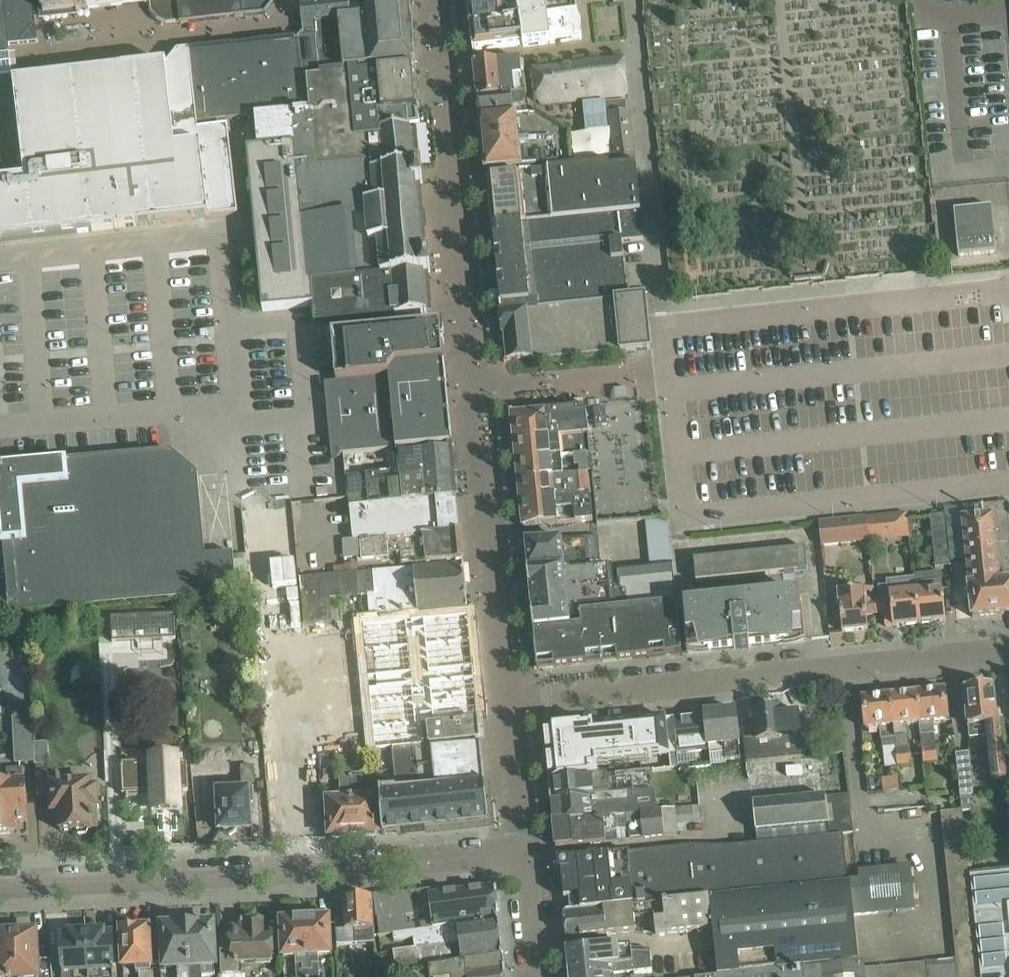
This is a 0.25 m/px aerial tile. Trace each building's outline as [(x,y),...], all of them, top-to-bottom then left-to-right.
[(9,45),(4,0),(0,0),(0,56),(9,45)] [(38,42),(35,16),(33,0),(4,0),(9,45),(16,44),(38,42)] [(87,0),(43,0),(44,6),(42,6),(43,15),(88,10),(88,9),(87,0)] [(88,9),(149,2),(151,12),(157,19),(166,24),(180,22),(180,25),(182,24),(179,0),(87,0),(88,9)] [(182,24),(244,17),(242,0),(179,0),(182,24)] [(470,27),(519,21),(517,2),(531,0),(467,0),(470,27)] [(546,0),(531,0),(517,2),(519,21),(470,27),(473,51),(523,45),(523,46),(551,43),(546,0)] [(551,43),(582,38),(581,32),(582,27),(581,22),(579,18),(576,0),(546,0),(551,43)] [(312,110),(282,113),(260,115),(254,116),(257,141),(298,137),(306,222),(367,216),(370,251),(356,253),(359,277),(431,272),(430,256),(432,254),(431,237),(428,202),(427,202),(426,185),(424,183),(423,183),(422,167),(424,165),(422,148),(423,148),(421,126),(389,129),(388,113),(420,110),(409,1),(350,7),(353,34),(321,36),(324,71),(308,73),(312,110)] [(303,32),(297,38),(301,74),(308,73),(324,71),(321,36),(353,34),(350,7),(350,3),(302,8),(303,32)] [(296,39),(275,42),(282,113),(312,110),(308,73),(301,74),(297,38),(296,39)] [(282,113),(275,42),(253,44),(260,115),(282,113)] [(260,115),(253,44),(232,46),(239,117),(254,116),(260,115)] [(239,117),(232,46),(210,48),(217,120),(239,117)] [(217,120),(210,48),(189,51),(196,122),(217,120)] [(196,122),(189,51),(189,50),(177,51),(167,64),(168,64),(174,124),(196,122)] [(478,101),(525,96),(527,96),(525,86),(515,87),(514,76),(521,76),(520,60),(475,64),(478,101)] [(542,102),(626,95),(623,62),(593,64),(552,70),(550,70),(534,72),(537,97),(542,102)] [(0,242),(238,214),(228,126),(202,129),(201,122),(196,122),(174,124),(168,64),(167,64),(18,82),(14,82),(24,179),(0,182),(0,241),(0,242)] [(24,179),(14,82),(12,76),(0,78),(0,182),(24,179)] [(527,109),(525,96),(478,101),(480,119),(514,115),(514,110),(527,109)] [(630,113),(628,114),(627,103),(606,105),(607,116),(610,115),(616,162),(635,160),(630,113)] [(532,113),(514,115),(480,119),(486,171),(559,163),(560,168),(570,166),(567,136),(538,114),(532,114),(532,113)] [(610,162),(570,166),(560,168),(520,172),(520,176),(487,179),(492,228),(641,212),(636,164),(610,166),(610,162)] [(992,206),(954,210),(958,256),(996,252),(992,206)] [(643,240),(641,212),(492,228),(501,312),(551,307),(627,299),(621,242),(643,240)] [(432,272),(431,272),(359,277),(311,282),(313,306),(303,307),(304,321),(311,325),(427,313),(427,312),(438,310),(435,284),(434,273),(432,272)] [(551,307),(501,312),(503,334),(506,361),(531,358),(531,361),(651,349),(647,315),(645,297),(627,299),(551,307)] [(396,366),(444,361),(441,337),(437,337),(432,325),(332,335),(337,382),(384,378),(396,366)] [(384,378),(337,382),(325,383),(332,458),(341,457),(341,454),(452,444),(449,413),(443,414),(441,392),(447,392),(444,361),(396,366),(384,378)] [(627,388),(614,389),(615,400),(628,399),(627,388)] [(514,442),(588,435),(586,407),(511,414),(514,442)] [(600,414),(590,415),(591,426),(601,425),(600,414)] [(590,456),(588,435),(514,442),(516,463),(590,456)] [(455,473),(452,448),(390,454),(392,474),(346,478),(348,497),(348,499),(349,499),(352,540),(460,530),(459,521),(452,522),(450,504),(457,504),(457,502),(392,508),(393,524),(380,525),(378,504),(404,501),(402,480),(421,478),(421,477),(455,473)] [(170,451),(0,466),(0,508),(10,614),(237,593),(233,553),(205,556),(198,473),(170,451)] [(590,456),(516,463),(518,483),(581,476),(580,471),(592,470),(590,456)] [(457,497),(455,473),(421,477),(421,478),(402,480),(404,501),(412,501),(423,501),(457,497)] [(589,476),(581,476),(518,483),(520,502),(591,495),(589,476)] [(593,521),(591,495),(520,502),(523,528),(593,521)] [(1004,614),(1003,604),(1008,603),(1008,529),(1006,503),(962,507),(967,560),(970,585),(969,585),(972,617),(1004,614)] [(962,507),(945,509),(945,514),(946,514),(951,561),(967,560),(962,507)] [(905,514),(866,518),(868,538),(888,536),(886,523),(906,521),(905,514)] [(945,514),(930,516),(935,568),(951,566),(951,561),(946,514),(945,514)] [(868,538),(866,518),(819,523),(821,543),(868,538)] [(672,560),(671,519),(649,519),(650,560),(672,560)] [(460,530),(352,540),(342,541),(343,559),(357,558),(357,562),(388,559),(388,554),(400,553),(401,565),(443,562),(463,560),(460,530)] [(532,617),(577,612),(577,609),(617,605),(612,564),(590,565),(589,537),(525,542),(528,571),(527,571),(532,617)] [(805,547),(694,559),(696,582),(808,571),(805,547)] [(672,561),(618,566),(620,589),(626,588),(628,607),(677,602),(672,561)] [(418,616),(430,615),(430,610),(447,609),(467,607),(463,564),(443,566),(300,578),(305,625),(332,622),(330,599),(378,595),(377,594),(388,593),(388,596),(378,597),(376,600),(371,601),(372,612),(377,612),(381,615),(417,611),(418,616)] [(343,565),(344,575),(358,573),(357,564),(343,565)] [(914,575),(916,591),(919,623),(946,620),(941,572),(914,575)] [(876,613),(875,601),(874,588),(838,592),(842,631),(868,628),(866,615),(876,613)] [(919,623),(916,591),(890,593),(891,599),(879,600),(881,613),(884,613),(885,627),(919,623)] [(683,605),(688,653),(734,648),(734,649),(750,648),(750,647),(803,641),(798,594),(749,599),(749,598),(683,605)] [(578,624),(577,612),(532,617),(538,669),(634,659),(634,655),(680,650),(680,654),(682,654),(677,603),(580,613),(582,624),(578,624)] [(813,637),(830,637),(829,605),(812,605),(813,637)] [(362,625),(374,750),(393,749),(424,745),(422,726),(478,721),(468,615),(362,625)] [(189,627),(180,628),(181,640),(190,639),(189,627)] [(993,685),(964,688),(966,710),(963,711),(964,721),(967,721),(968,738),(987,736),(991,777),(1008,775),(1002,721),(996,722),(993,685)] [(916,693),(919,724),(923,764),(937,762),(933,723),(947,721),(944,690),(916,693)] [(919,724),(916,693),(890,696),(897,766),(900,789),(913,788),(911,768),(906,726),(919,724)] [(897,766),(890,696),(863,699),(866,729),(880,728),(884,767),(897,766)] [(752,709),(753,719),(756,740),(795,736),(793,718),(780,719),(779,706),(752,709)] [(740,758),(737,731),(735,711),(672,717),(676,754),(710,750),(709,745),(723,743),(725,760),(740,758)] [(14,764),(34,763),(33,743),(32,717),(12,718),(14,764)] [(553,729),(544,730),(549,782),(598,777),(597,762),(669,755),(665,718),(640,720),(590,726),(590,728),(581,728),(581,727),(553,729)] [(478,721),(422,726),(424,745),(433,745),(480,740),(478,721)] [(756,761),(754,741),(743,742),(745,762),(756,761)] [(47,743),(33,743),(34,763),(34,765),(48,765),(47,743)] [(433,745),(424,745),(393,749),(396,789),(396,790),(435,788),(434,786),(485,783),(480,744),(434,749),(433,745)] [(968,750),(955,751),(959,793),(960,793),(970,792),(973,792),(968,750)] [(148,764),(119,765),(120,794),(149,793),(150,814),(179,813),(178,792),(186,792),(185,763),(177,763),(177,757),(148,758),(148,764)] [(214,810),(219,810),(220,830),(249,828),(248,803),(253,802),(252,783),(254,783),(253,767),(241,768),(242,790),(236,790),(236,792),(218,793),(219,795),(213,795),(214,810)] [(36,770),(37,777),(38,797),(51,796),(51,812),(59,812),(60,831),(92,830),(91,808),(97,808),(96,787),(90,787),(90,780),(58,781),(57,769),(36,770)] [(0,784),(0,834),(14,834),(14,822),(27,822),(25,783),(23,783),(23,770),(8,771),(9,783),(0,784)] [(654,790),(652,773),(598,777),(549,782),(551,802),(591,798),(591,796),(627,793),(654,790)] [(350,778),(353,834),(378,833),(376,799),(362,800),(361,777),(350,778)] [(353,834),(350,778),(339,778),(340,800),(328,801),(329,836),(353,834)] [(396,790),(396,789),(380,790),(383,834),(487,823),(489,822),(488,814),(485,783),(434,786),(435,788),(396,790)] [(591,798),(551,802),(553,823),(613,817),(615,817),(629,814),(641,812),(656,811),(654,790),(627,793),(591,796),(591,798)] [(970,792),(960,793),(962,809),(972,808),(970,792)] [(849,794),(753,804),(755,830),(828,824),(829,835),(853,833),(849,794)] [(699,806),(675,810),(676,824),(701,821),(699,806)] [(656,811),(641,812),(643,838),(677,834),(676,824),(675,810),(674,809),(656,811)] [(962,810),(941,813),(956,959),(958,976),(979,976),(962,810)] [(613,817),(553,823),(556,848),(618,842),(615,817),(613,817)] [(853,915),(849,883),(848,883),(843,834),(780,841),(783,870),(756,873),(752,844),(728,846),(688,846),(558,860),(559,871),(566,870),(570,911),(566,911),(566,913),(563,914),(566,939),(635,932),(634,918),(646,917),(645,913),(649,912),(650,922),(654,922),(656,936),(713,930),(718,974),(858,960),(854,924),(853,915)] [(849,883),(853,915),(914,909),(909,868),(860,873),(860,882),(849,883)] [(971,877),(981,976),(1008,976),(1008,873),(971,877)] [(433,928),(499,922),(495,886),(431,894),(431,890),(410,892),(410,897),(415,897),(416,904),(415,904),(416,913),(432,911),(433,928)] [(410,897),(410,892),(375,896),(377,917),(403,914),(405,932),(433,928),(432,911),(416,913),(415,904),(416,904),(415,897),(410,897)] [(373,916),(372,916),(371,896),(343,898),(344,914),(343,914),(343,924),(345,924),(345,928),(336,928),(336,938),(348,937),(348,928),(360,927),(361,936),(374,935),(373,916)] [(308,976),(319,976),(317,954),(331,953),(329,918),(305,920),(308,976)] [(305,920),(281,921),(283,956),(294,955),(295,976),(308,976),(305,920)] [(241,923),(241,924),(241,928),(231,928),(232,940),(220,941),(222,975),(239,974),(238,961),(272,959),(272,942),(268,939),(263,939),(262,922),(241,923)] [(433,928),(405,932),(393,933),(394,940),(414,937),(415,948),(448,944),(459,942),(501,938),(499,922),(433,928)] [(190,976),(202,976),(202,966),(215,966),(213,929),(211,929),(211,924),(198,925),(199,930),(196,930),(196,931),(188,932),(190,976)] [(188,932),(179,932),(179,930),(177,931),(177,926),(164,926),(164,931),(162,931),(164,968),(178,968),(178,976),(190,976),(188,932)] [(122,949),(123,967),(135,966),(136,975),(140,975),(140,976),(151,976),(149,928),(138,929),(138,928),(121,929),(122,949)] [(51,961),(37,961),(36,933),(0,935),(0,976),(52,976),(51,961)] [(88,973),(100,972),(100,976),(114,976),(112,935),(104,936),(104,933),(86,934),(88,973)] [(86,934),(69,934),(69,937),(60,938),(62,976),(75,976),(75,973),(88,973),(86,934)] [(448,944),(415,948),(393,950),(396,973),(412,971),(412,970),(461,961),(503,957),(501,938),(459,942),(448,944)] [(633,953),(651,955),(650,950),(611,947),(567,951),(569,971),(634,965),(633,953)] [(651,955),(633,953),(634,965),(569,971),(570,976),(635,976),(635,974),(652,973),(651,955)] [(503,957),(461,961),(412,970),(412,971),(413,976),(505,976),(503,957)] [(862,971),(863,976),(958,976),(956,959),(862,971)] [(862,971),(861,961),(706,976),(863,976),(862,971)]
